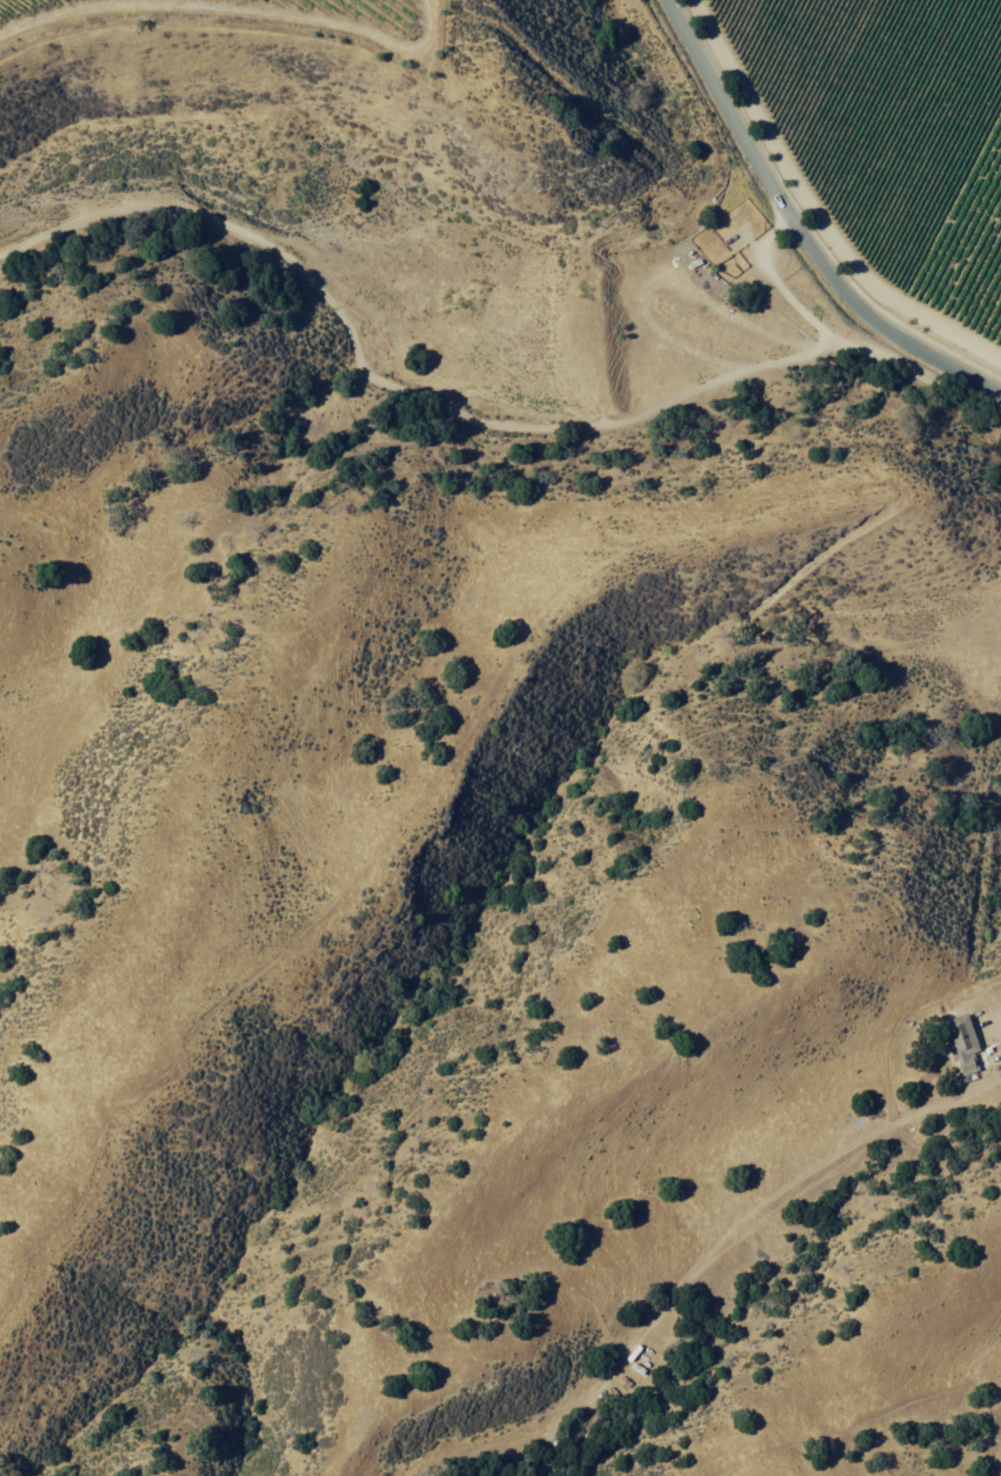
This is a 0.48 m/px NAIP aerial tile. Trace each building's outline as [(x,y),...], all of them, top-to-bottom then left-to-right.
[(970,1013),(944,1021),(960,1076),(979,1070),(974,1053),(981,1050),(970,1013)]
